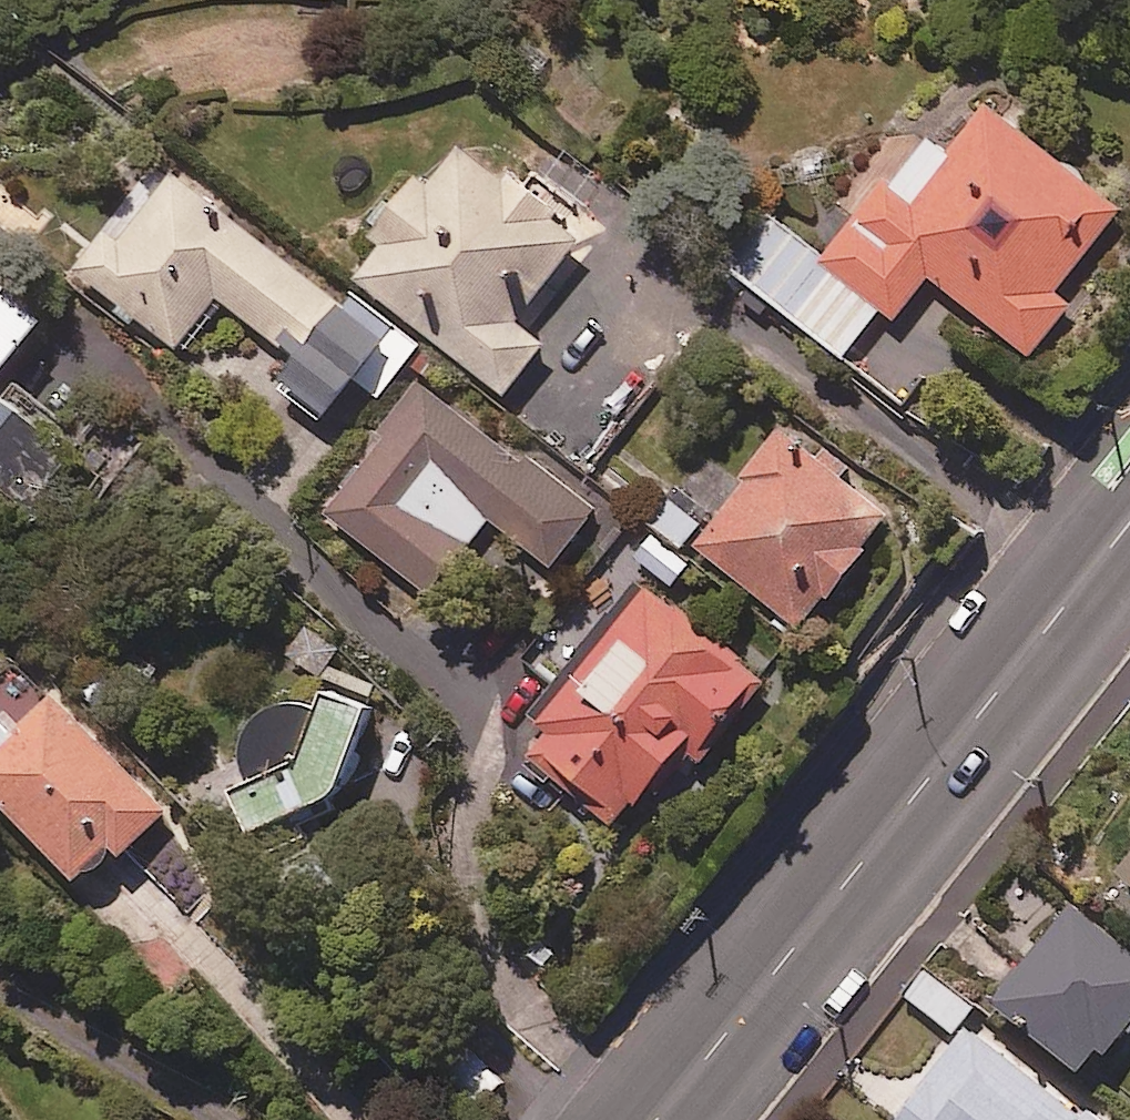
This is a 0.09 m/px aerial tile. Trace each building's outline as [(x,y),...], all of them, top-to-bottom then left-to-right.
[(1124,210),(988,108),(952,156),(931,140),(866,225),(857,219),(827,260),(771,217),(729,272),(846,360),(883,312),(897,323),(928,283),(1033,362),(1075,307),(1060,295),(1124,210)] [(538,172),(525,188),(469,144),(435,187),(423,178),(375,240),(387,249),(361,282),(508,397),(546,348),(518,325),(587,236),(567,220),(579,205),(538,172)] [(340,303),(170,172),(140,212),(129,204),(78,271),(183,352),(222,302),(296,360),(340,303)] [(2,377),(45,325),(0,288),(0,481),(31,506),(83,443),(2,377)] [(420,350),(356,298),(282,389),(323,423),(357,381),(380,399),(420,350)] [(598,512),(421,385),(325,519),(435,597),(490,519),(558,568),(598,512)] [(807,634),(892,519),(846,486),(861,465),(791,413),(691,549),(807,634)] [(692,566),(654,534),(635,558),(673,589),(692,566)] [(675,612),(647,591),(526,749),(631,829),(690,751),(713,769),(773,691),(741,667),(750,656),(682,604),(675,612)] [(28,671),(0,697),(0,803),(80,885),(105,862),(112,870),(168,815),(28,671)] [(326,715),(318,711),(310,708),(301,706),(292,707),(283,708),(275,712),(267,716),(260,722),(255,729),(251,737),(248,746),(247,755),(247,764),(249,772),(252,781),(256,787),(238,795),(245,811),(254,837),(334,802),(370,709),(334,696),(326,715)] [(1116,891),(1129,902),(1129,873),(1116,891)] [(1073,909),(1001,1002),(1097,1076),(1129,1034),(1129,953),(1073,909)] [(976,1009),(930,974),(910,1000),(957,1035),(976,1009)] [(970,1031),(901,1119),(1084,1119),(970,1031)] [(505,1088),(469,1051),(446,1073),(481,1111),(505,1088)]
